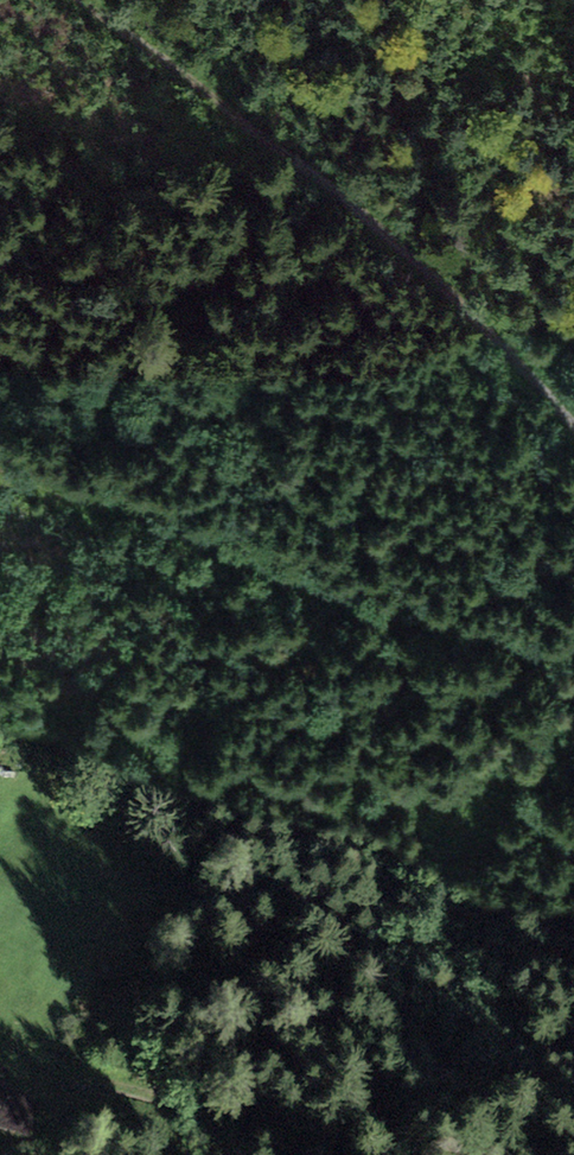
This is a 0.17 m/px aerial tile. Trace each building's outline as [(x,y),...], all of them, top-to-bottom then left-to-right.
[(25,1137),(35,1109),(0,1097),(0,1128),(25,1137)]
